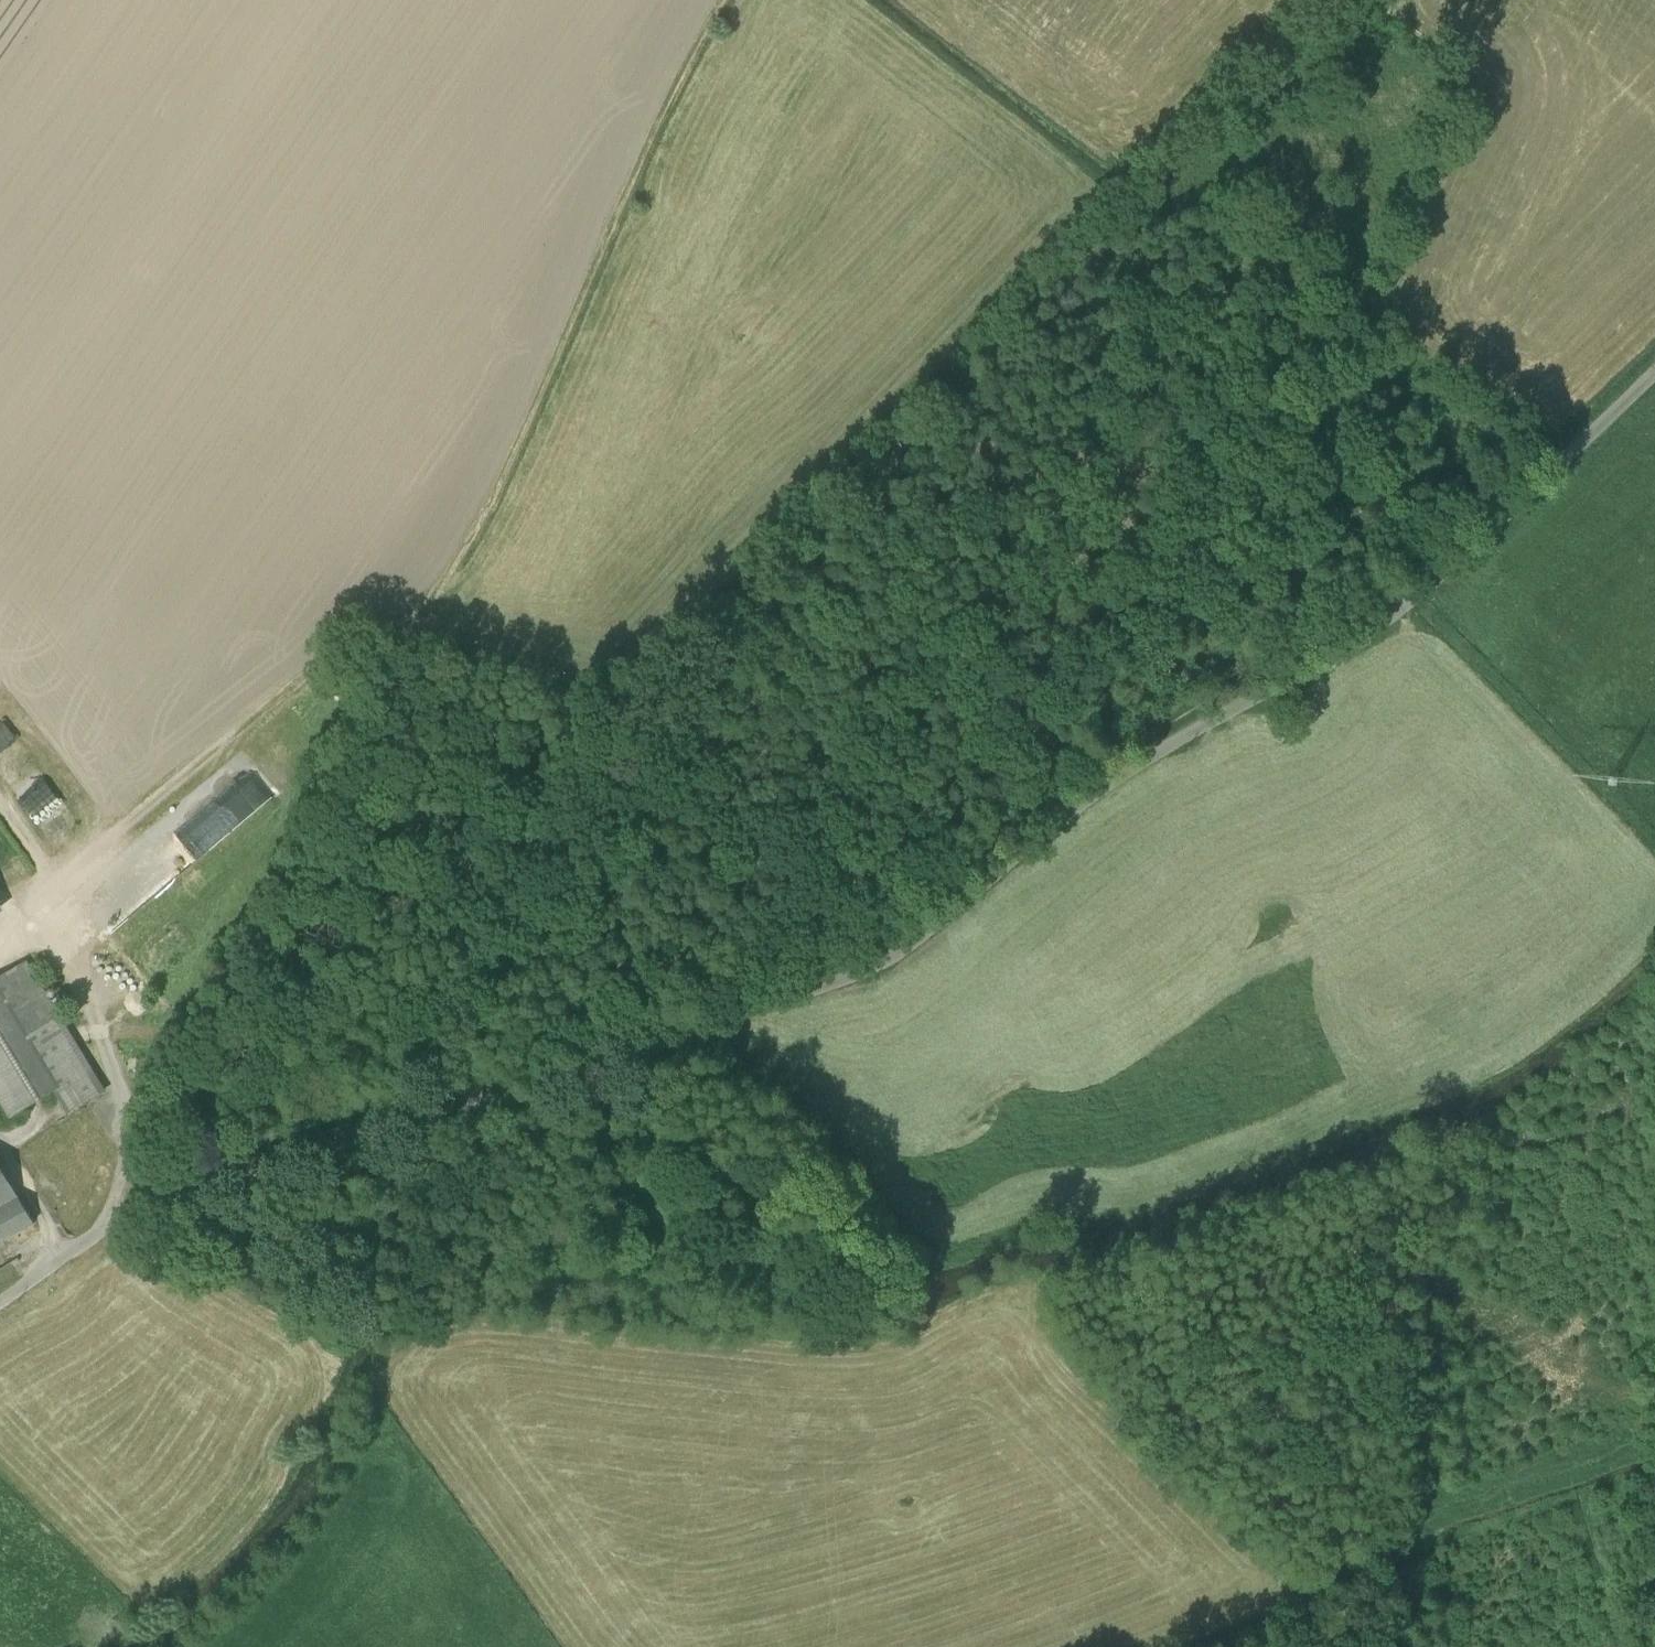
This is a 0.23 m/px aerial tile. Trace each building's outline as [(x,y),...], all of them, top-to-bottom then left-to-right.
[(244,765),(144,836),(165,866),(266,795),(244,765)] [(0,978),(0,1100),(10,1117),(55,1092),(70,1113),(103,1094),(23,964),(0,978)] [(18,1198),(0,1169),(0,1209),(18,1198)] [(33,1225),(18,1198),(0,1209),(0,1243),(33,1225)]
